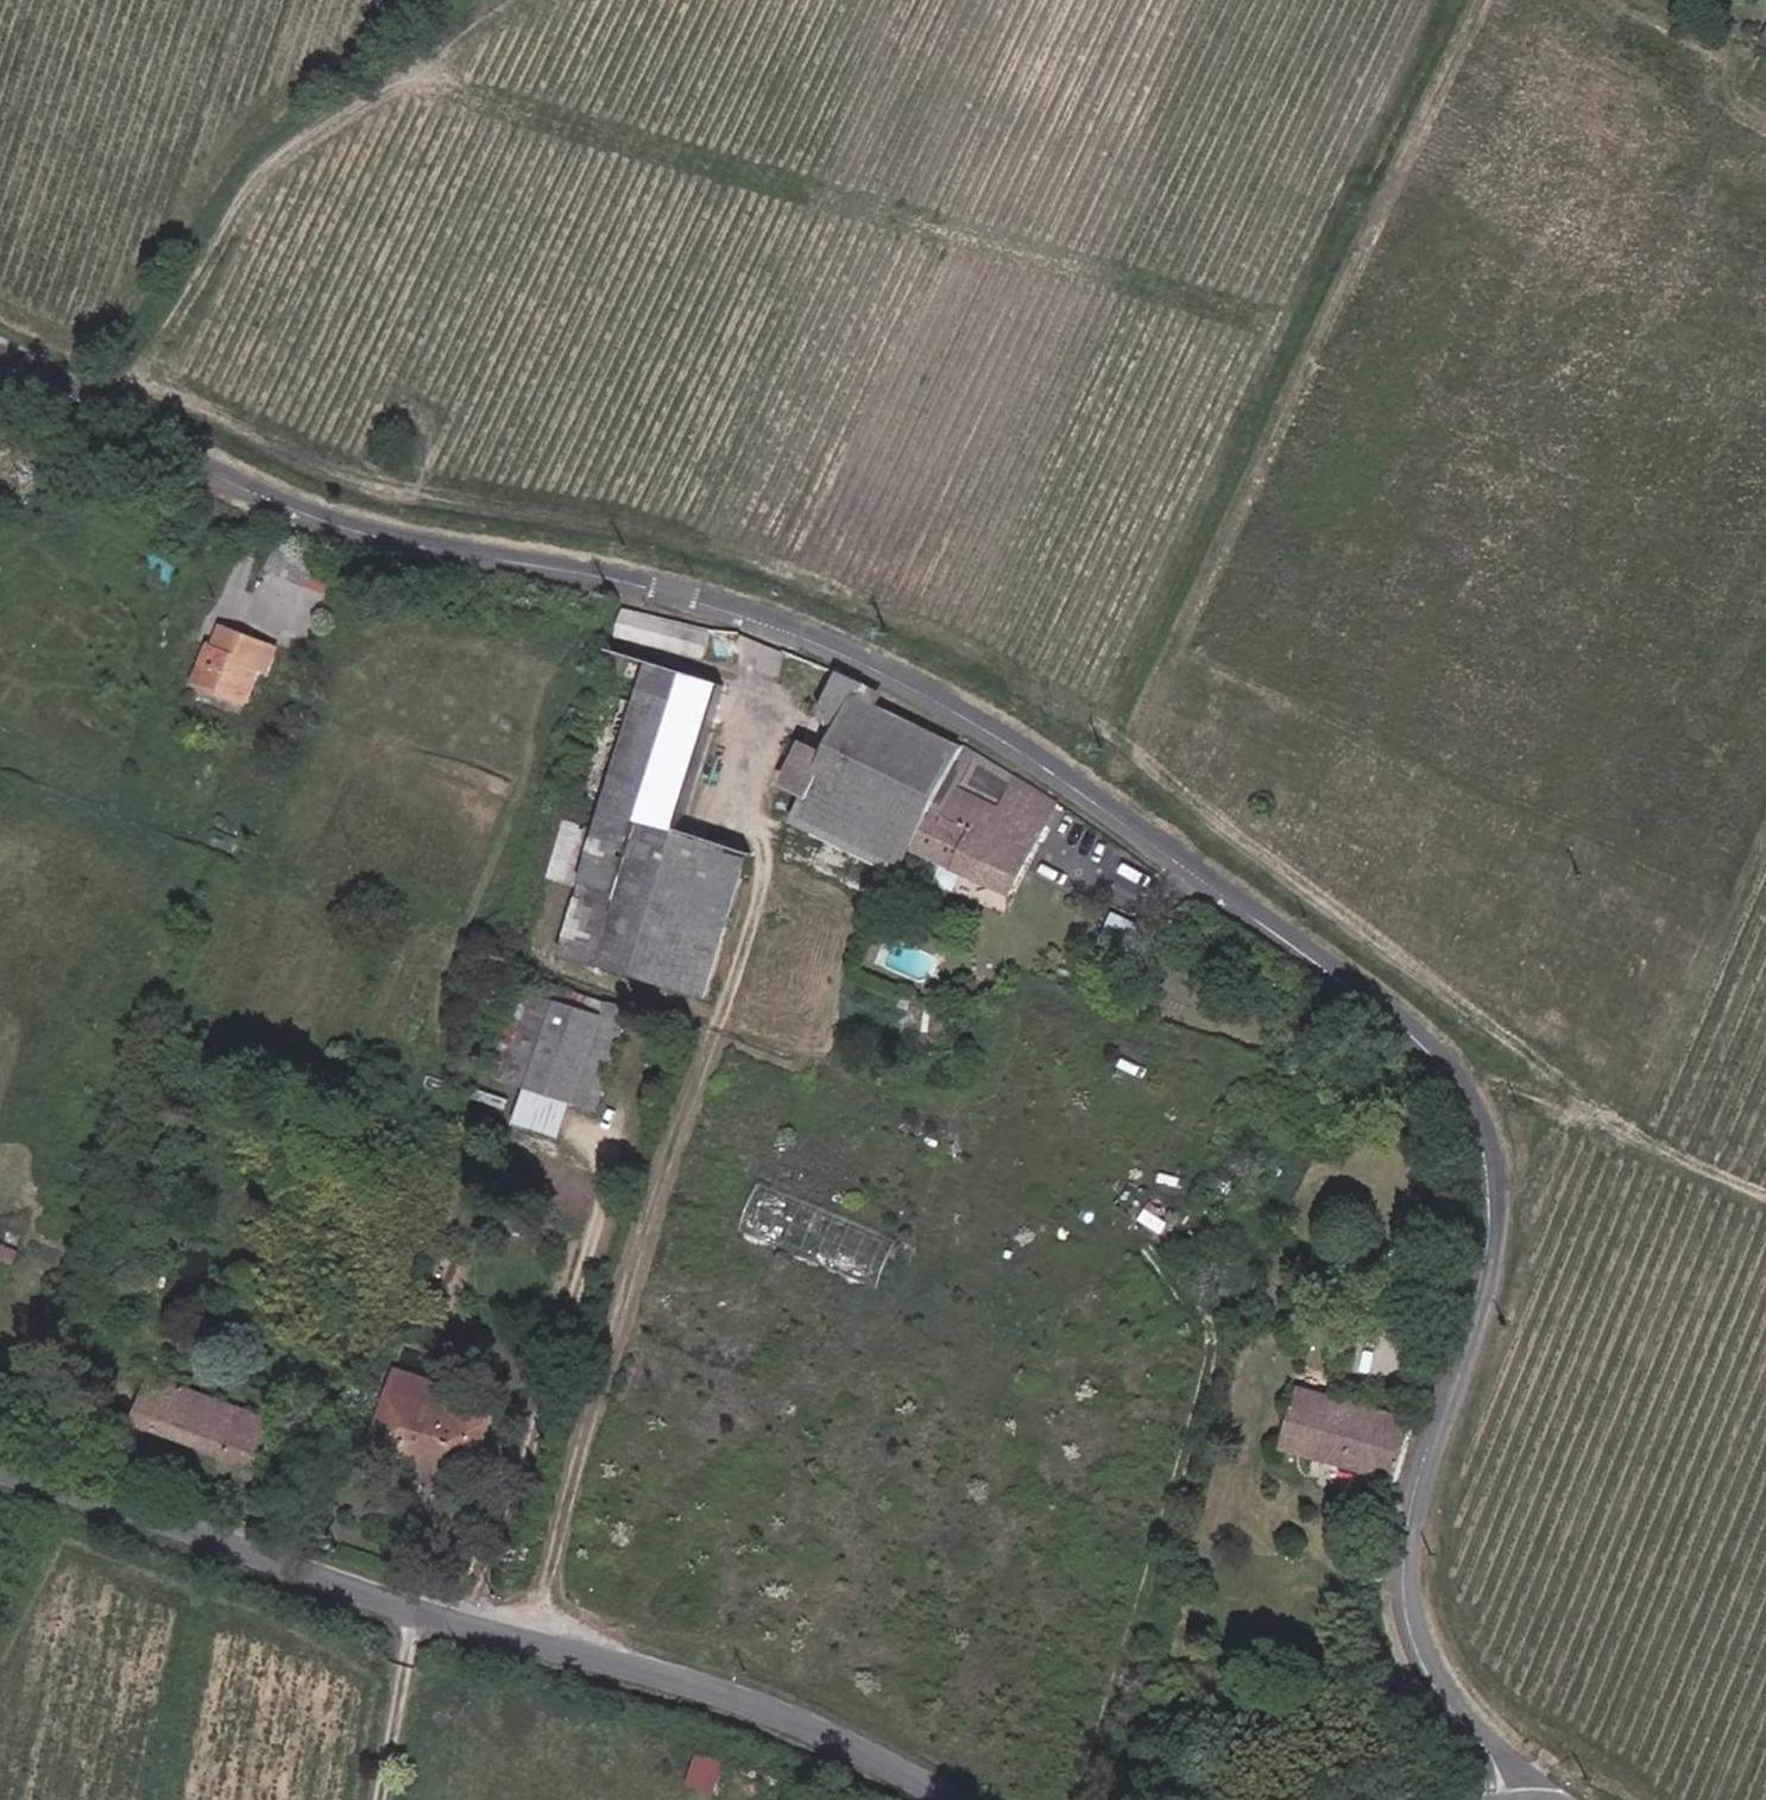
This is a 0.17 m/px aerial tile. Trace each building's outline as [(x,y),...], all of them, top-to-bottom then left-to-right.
[(307,589),(319,562),(283,546),(271,573),(307,589)] [(694,656),(701,631),(620,608),(613,633),(694,656)] [(211,629),(203,657),(227,664),(236,636),(211,629)] [(266,646),(236,636),(227,664),(203,657),(192,696),(241,711),(253,669),(259,672),(266,646)] [(638,699),(715,719),(722,683),(648,661),(638,699)] [(840,729),(859,687),(861,682),(838,674),(819,719),(840,729)] [(922,850),(971,752),(859,687),(840,729),(828,754),(837,761),(817,804),(795,852),(838,877),(850,856),(902,882),(922,850)] [(684,947),(715,843),(684,832),(715,719),(638,699),(618,693),(611,719),(628,725),(601,825),(583,820),(599,755),(583,752),(548,882),(580,890),(563,960),(684,989),(695,950),(684,947)] [(837,761),(828,754),(804,744),(786,787),(807,798),(817,804),(837,761)] [(1056,799),(971,752),(922,850),(1010,893),(1056,799)] [(795,852),(817,804),(807,798),(786,847),(795,852)] [(748,852),(715,843),(684,947),(695,950),(684,989),(706,995),(748,852)] [(748,852),(706,995),(717,998),(720,989),(759,855),(748,852)] [(850,856),(838,877),(889,905),(902,882),(850,856)] [(1100,921),(1091,939),(1119,954),(1129,935),(1100,921)] [(635,1033),(535,996),(505,1076),(604,1113),(620,1071),(631,1043),(635,1033)] [(883,1283),(901,1235),(763,1183),(745,1232),(883,1283)] [(131,1423),(260,1465),(275,1418),(146,1376),(131,1423)] [(1309,1456),(1323,1395),(1301,1390),(1284,1450),(1309,1456)] [(399,1394),(384,1443),(485,1475),(501,1425),(399,1394)] [(1336,1399),(1323,1395),(1309,1456),(1397,1479),(1416,1422),(1336,1399)] [(691,1783),(718,1790),(726,1758),(699,1751),(691,1783)]
